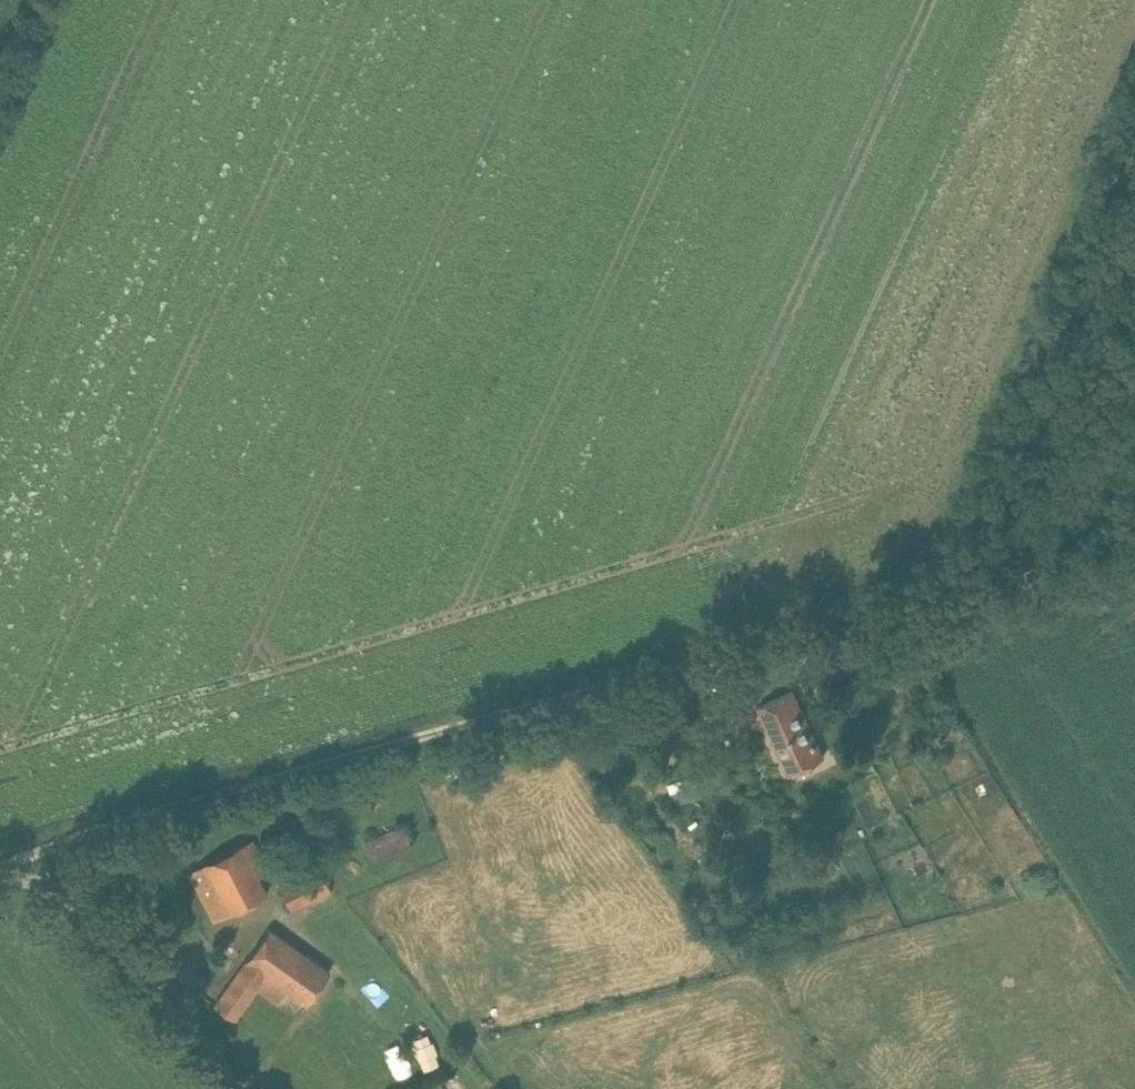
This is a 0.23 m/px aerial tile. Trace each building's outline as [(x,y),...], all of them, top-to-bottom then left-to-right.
[(759,705),(764,715),(790,772),(824,757),(793,689),(759,705)] [(672,787),(675,801),(703,795),(700,781),(672,787)] [(372,859),(411,843),(404,824),(364,841),(372,859)] [(214,919),(234,909),(267,891),(259,875),(268,870),(252,838),(242,843),(242,842),(189,870),(214,919)] [(330,889),(318,864),(279,882),(291,908),(330,889)] [(269,926),(215,1003),(235,1018),(257,987),(278,1002),(288,988),(307,1002),(329,971),(269,926)] [(420,1017),(413,1021),(421,1036),(408,1043),(423,1070),(443,1059),(420,1017)]
